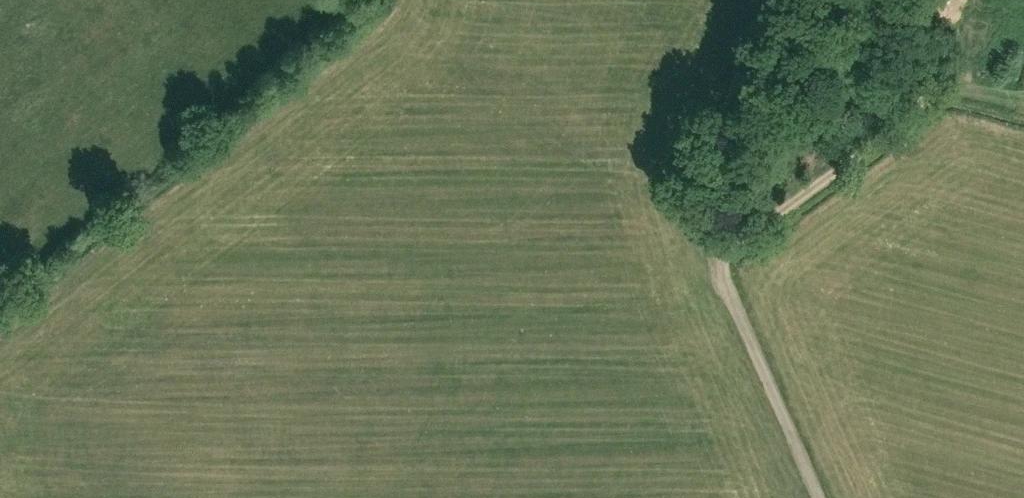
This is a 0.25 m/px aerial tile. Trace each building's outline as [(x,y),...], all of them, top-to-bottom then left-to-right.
[(924,5),(933,12),(941,0),(927,0),(924,5)]
